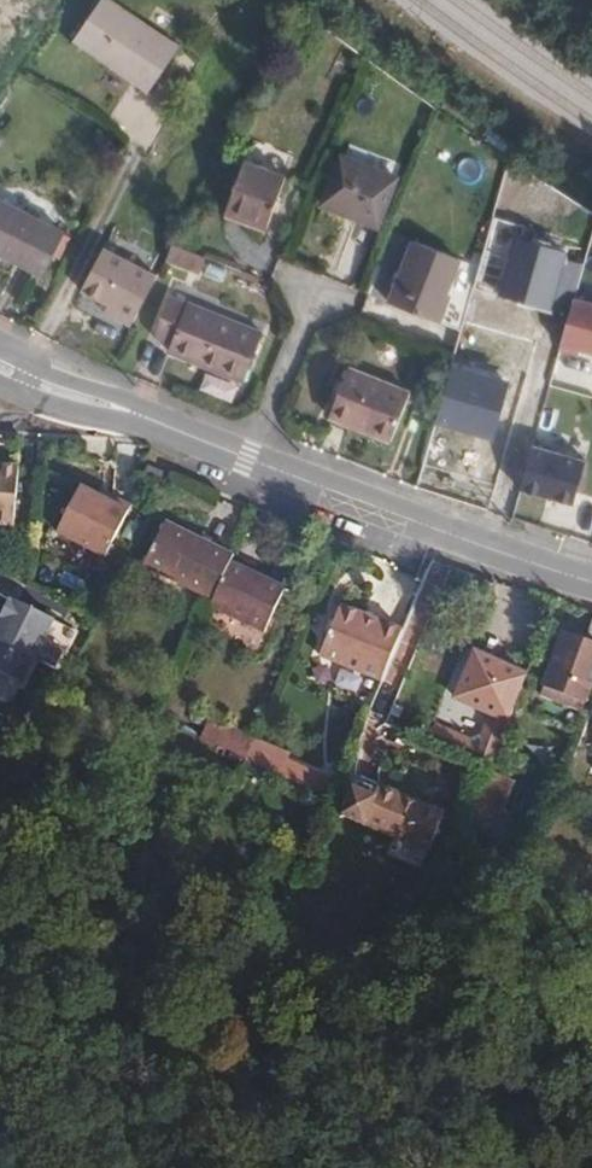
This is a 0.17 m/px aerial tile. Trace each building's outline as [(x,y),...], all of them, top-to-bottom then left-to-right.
[(150,89),(177,49),(179,46),(111,0),(102,0),(75,39),(150,89)] [(177,49),(150,89),(166,101),(194,61),(177,49)] [(339,160),(320,205),(376,229),(395,183),(339,160)] [(243,162),(222,211),(264,227),(284,180),(243,162)] [(41,273),(63,232),(0,199),(0,252),(41,273)] [(171,244),(162,261),(198,276),(206,258),(171,244)] [(411,244),(388,305),(433,323),(443,297),(440,296),(453,261),(411,244)] [(591,350),(591,299),(573,294),(558,346),(576,351),(578,346),(591,350)] [(167,297),(152,332),(168,340),(164,352),(238,383),(257,336),(167,297)] [(343,371),(325,417),(386,442),(405,395),(343,371)] [(518,484),(571,500),(582,459),(530,444),(518,484)] [(135,458),(131,469),(145,476),(149,464),(135,458)] [(0,461),(0,526),(14,527),(19,462),(0,461)] [(81,483),(55,534),(105,560),(134,504),(112,492),(110,497),(81,483)] [(205,592),(221,555),(223,548),(154,517),(134,563),(205,592)] [(205,592),(202,600),(257,623),(275,578),(221,555),(205,592)] [(371,674),(393,623),(333,597),(310,647),(353,667),(371,674)] [(81,631),(33,606),(1,667),(50,692),(81,631)] [(580,647),(562,641),(546,682),(568,689),(571,685),(587,691),(591,679),(591,616),(580,647)] [(442,724),(434,742),(491,767),(498,751),(528,672),(475,651),(456,695),(477,704),(464,733),(442,724)] [(491,767),(479,799),(497,806),(501,794),(494,791),(508,755),(498,751),(491,767)] [(279,752),(274,765),(307,779),(313,766),(279,752)] [(307,779),(324,786),(329,773),(313,766),(307,779)] [(349,768),(332,808),(419,844),(435,806),(349,768)]
